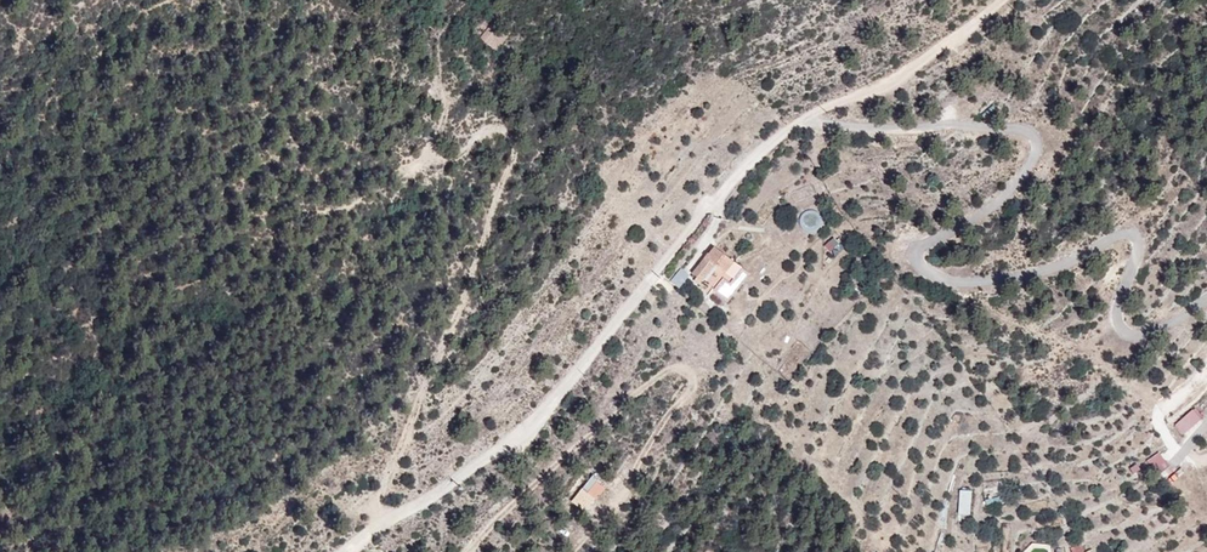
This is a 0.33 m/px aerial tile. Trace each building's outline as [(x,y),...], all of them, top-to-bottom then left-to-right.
[(481,34),(498,49),(510,36),(493,21),(481,34)] [(827,224),(816,205),(799,216),(811,234),(827,224)] [(760,282),(729,255),(704,282),(736,310),(760,282)] [(684,269),(670,283),(679,291),(692,277),(684,269)] [(1185,436),(1206,419),(1197,407),(1175,425),(1185,436)] [(1164,485),(1176,478),(1163,452),(1151,458),(1164,485)] [(592,476),(573,501),(589,513),(607,488),(592,476)]
